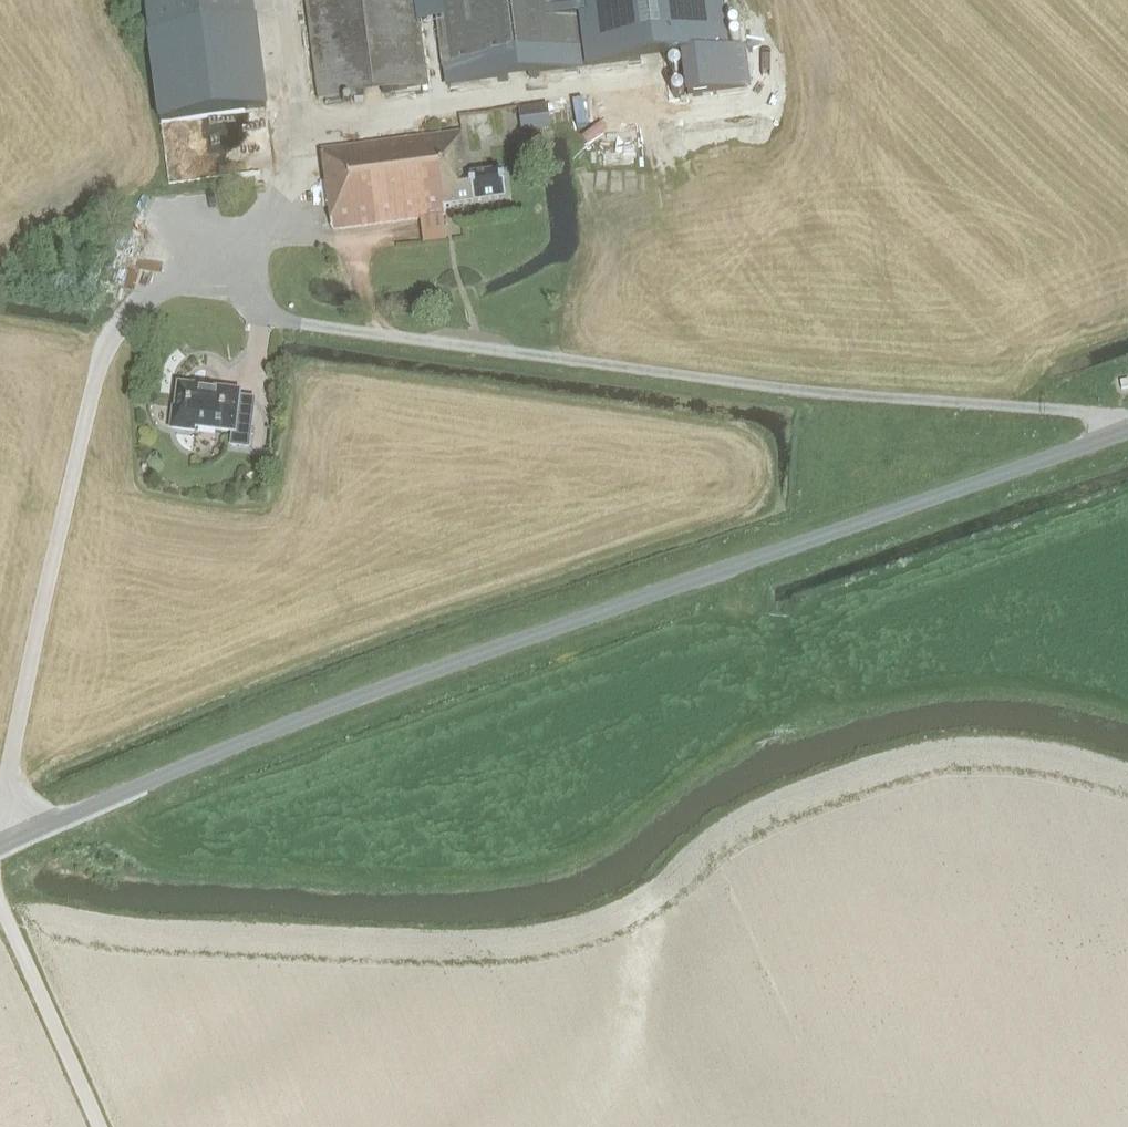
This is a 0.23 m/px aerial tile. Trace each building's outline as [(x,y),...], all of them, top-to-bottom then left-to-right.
[(161,122),(266,109),(252,0),(145,0),(161,122)] [(416,0),(305,0),(317,99),(427,85),(416,0)] [(447,68),(585,51),(585,49),(578,0),(439,0),(447,68)] [(713,0),(578,0),(585,49),(718,32),(713,0)] [(689,98),(746,91),(741,46),(741,45),(719,48),(693,51),(694,54),(684,55),(689,98)] [(547,104),(518,108),(521,132),(551,128),(547,104)] [(358,145),(323,149),(321,149),(331,229),(445,214),(444,206),(505,197),(502,170),(466,175),(460,131),(358,145)] [(231,446),(248,448),(251,427),(235,425),(239,392),(178,385),(176,408),(173,408),(171,428),(194,431),(195,427),(233,432),(231,446)]
